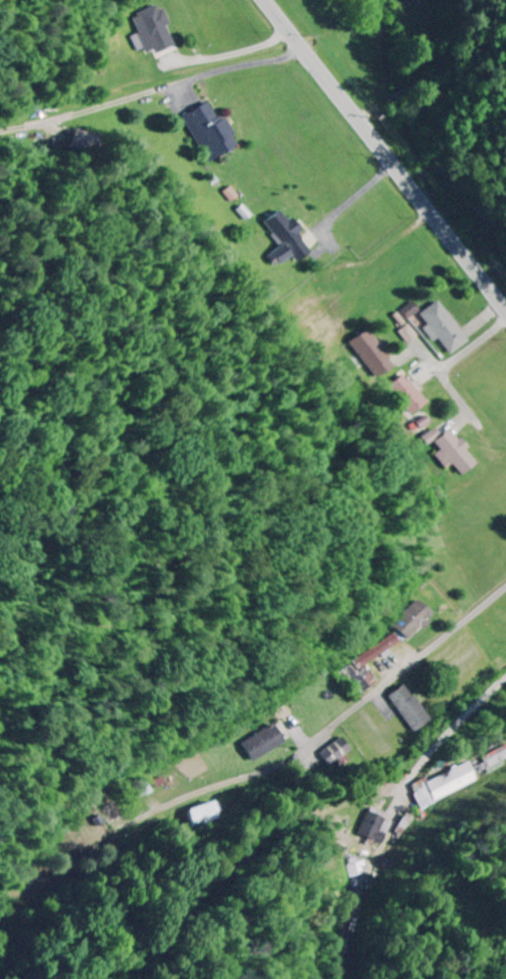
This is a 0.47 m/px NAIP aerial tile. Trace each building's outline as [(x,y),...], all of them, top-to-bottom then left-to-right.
[(428,2),(427,0),(404,0),(408,9),(428,2)] [(173,47),(165,26),(168,25),(160,6),(132,16),(139,34),(131,37),(137,55),(152,49),(155,54),(173,47)] [(241,146),(224,117),(219,120),(208,103),(185,116),(212,163),(241,146)] [(76,150),(101,152),(102,134),(77,133),(76,150)] [(299,263),(313,253),(300,236),(303,234),(284,209),(266,223),(284,246),(269,257),(278,269),(294,256),(299,263)] [(420,314),(428,326),(424,329),(433,343),(438,339),(450,356),(469,343),(439,301),(420,314)] [(420,311),(414,302),(402,310),(409,319),(420,311)] [(410,346),(419,337),(408,325),(398,333),(410,346)] [(396,368),(371,330),(354,342),(379,380),(396,368)] [(391,389),(414,416),(430,403),(406,375),(391,389)] [(418,424),(422,431),(433,425),(429,418),(418,424)] [(453,464),(463,477),(479,464),(452,430),(444,437),(437,429),(425,439),(431,447),(436,443),(443,451),(437,456),(447,468),(453,464)] [(394,627),(410,641),(433,615),(417,601),(394,627)] [(343,673),(363,696),(378,682),(366,669),(360,674),(352,665),(343,673)] [(389,698),(420,734),(436,721),(406,684),(389,698)] [(244,745),(255,763),(288,743),(277,725),(244,745)] [(324,752),(332,766),(354,753),(346,739),(324,752)] [(485,758),(493,775),(505,769),(505,748),(485,758)] [(483,783),(474,763),(431,782),(430,779),(418,784),(422,793),(418,795),(425,810),(483,783)] [(142,797),(153,795),(151,783),(139,785),(142,797)] [(224,820),(219,802),(192,810),(197,828),(224,820)] [(350,862),(353,879),(369,876),(366,859),(350,862)]
